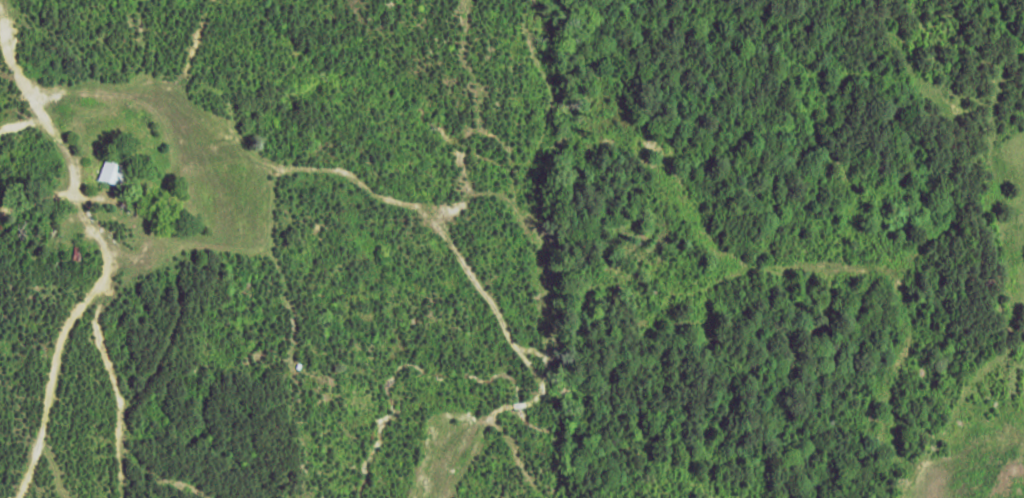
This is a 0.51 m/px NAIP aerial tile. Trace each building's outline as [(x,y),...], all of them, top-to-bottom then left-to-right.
[(127,166),(105,157),(97,177),(119,186),(127,166)]
